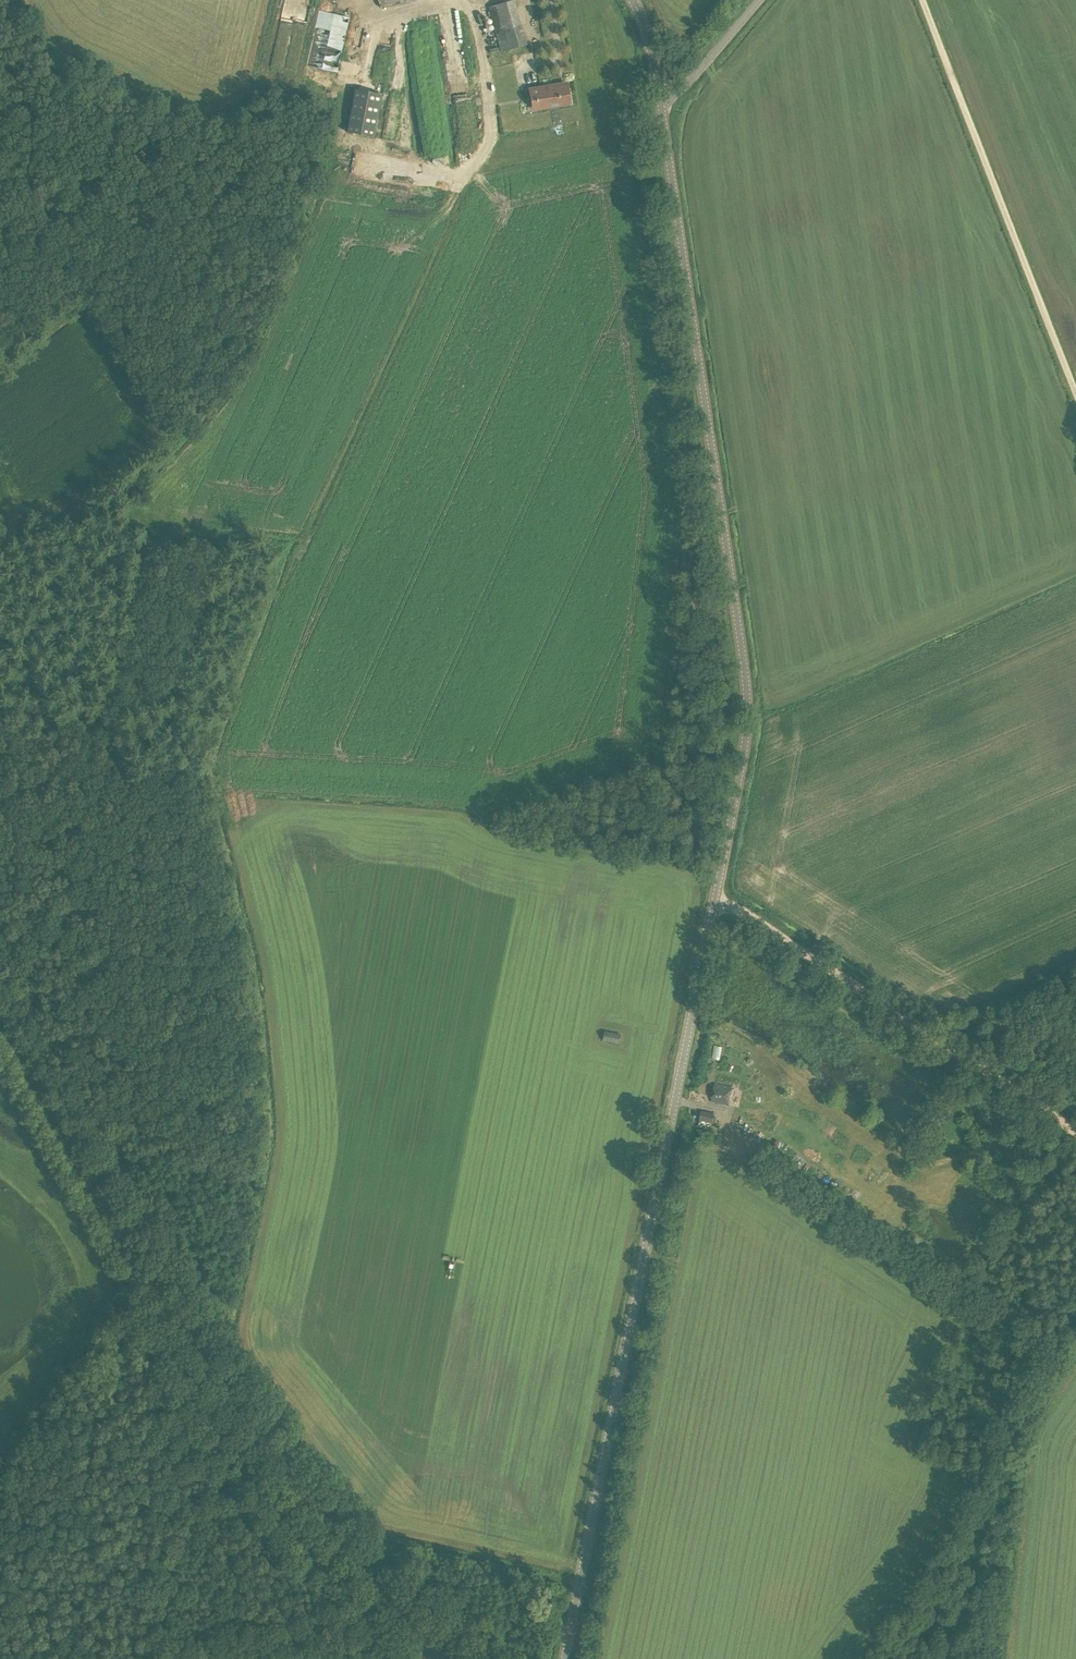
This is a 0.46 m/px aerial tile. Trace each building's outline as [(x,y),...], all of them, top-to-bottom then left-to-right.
[(501,52),(527,45),(515,0),(511,0),(489,7),(489,9),(487,10),(489,16),(491,15),(501,52)] [(338,72),(350,17),(319,10),(306,66),(338,72)] [(533,110),(570,104),(566,83),(530,89),(533,110)] [(373,138),(381,94),(354,89),(346,133),(373,138)] [(619,1043),(621,1034),(605,1031),(604,1040),(619,1043)] [(728,1105),(732,1088),(715,1083),(711,1101),(728,1105)] [(712,1126),(715,1113),(702,1110),(699,1123),(712,1126)]
